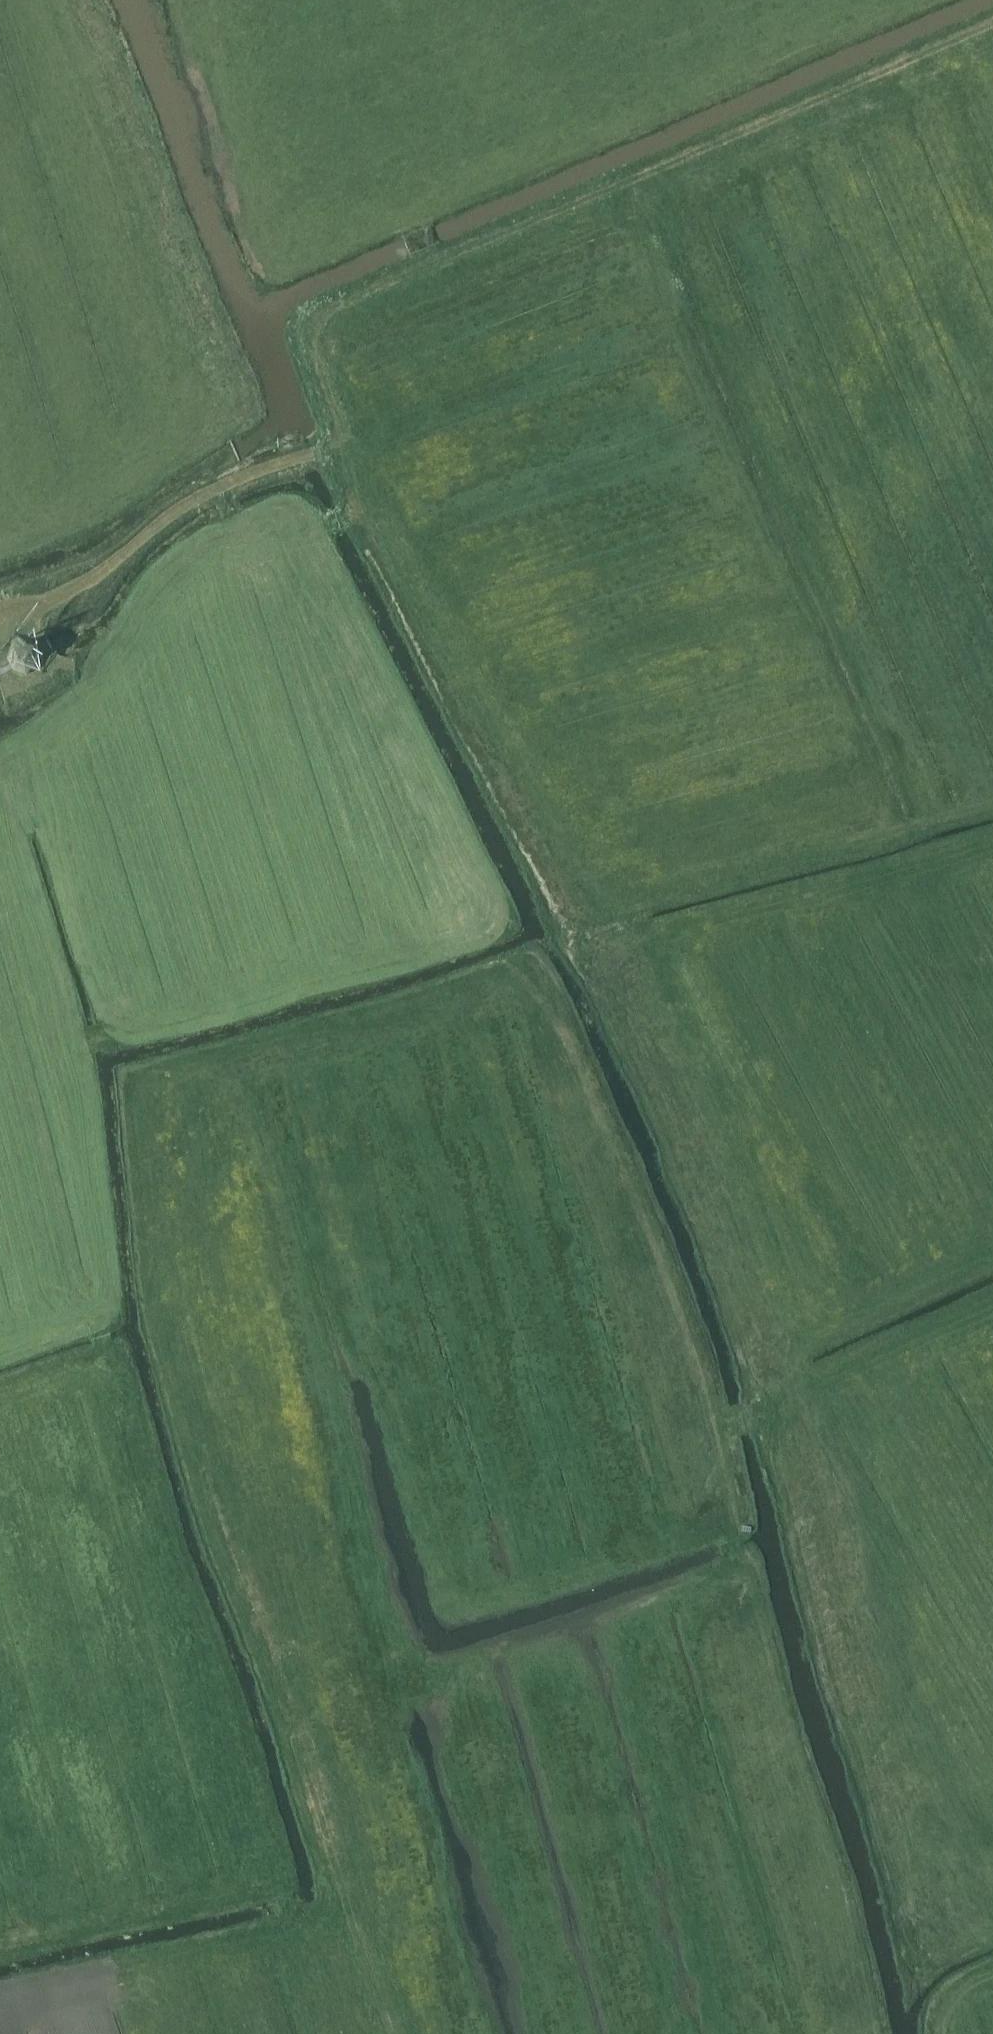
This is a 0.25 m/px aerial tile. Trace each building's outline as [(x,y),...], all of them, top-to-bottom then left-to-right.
[(9,659),(14,670),(26,674),(35,669),(39,657),(34,646),(23,643),(13,648),(9,659)]
